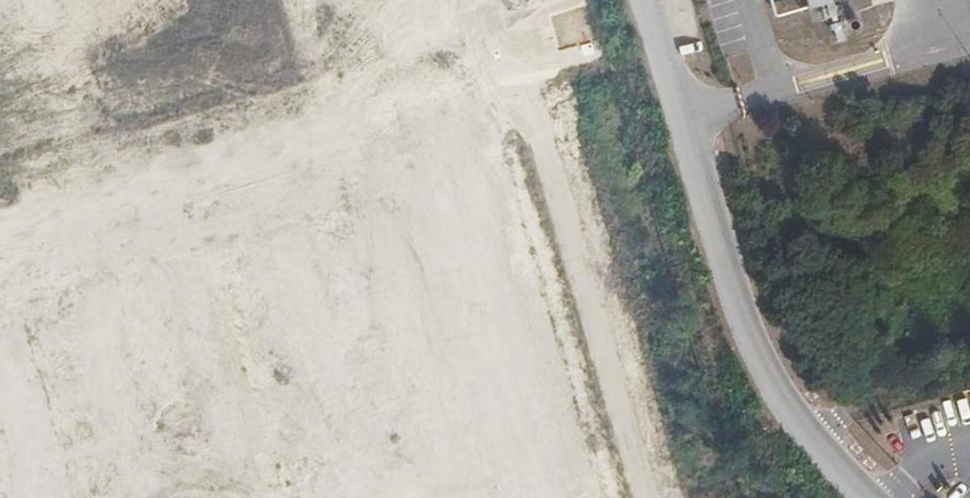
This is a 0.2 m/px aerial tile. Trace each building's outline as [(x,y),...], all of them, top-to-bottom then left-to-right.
[(859,25),(860,22),(860,21),(859,18),(857,16),(854,16),(851,18),(851,22),(854,26),(857,26),(859,25)]
